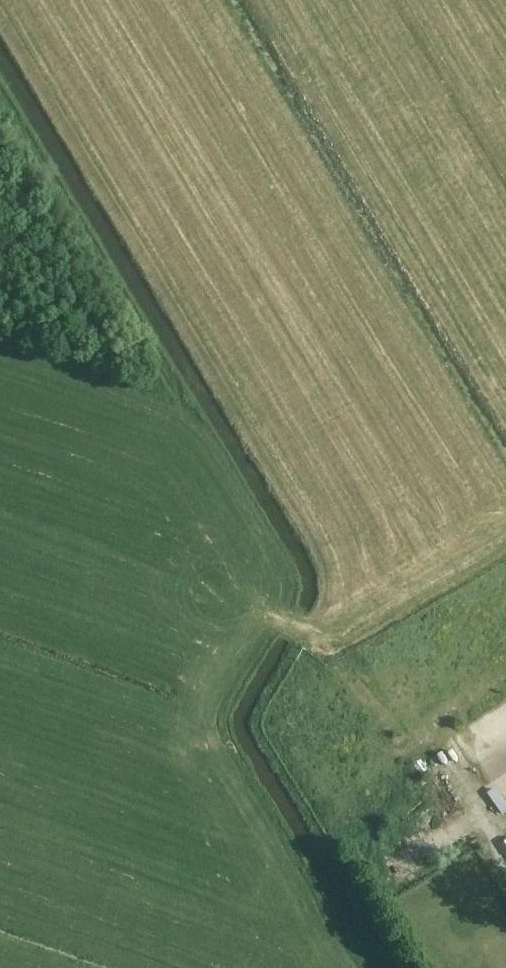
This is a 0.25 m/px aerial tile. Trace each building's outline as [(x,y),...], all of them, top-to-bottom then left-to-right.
[(477,722),(494,751),(505,744),(505,706),(477,722)]
